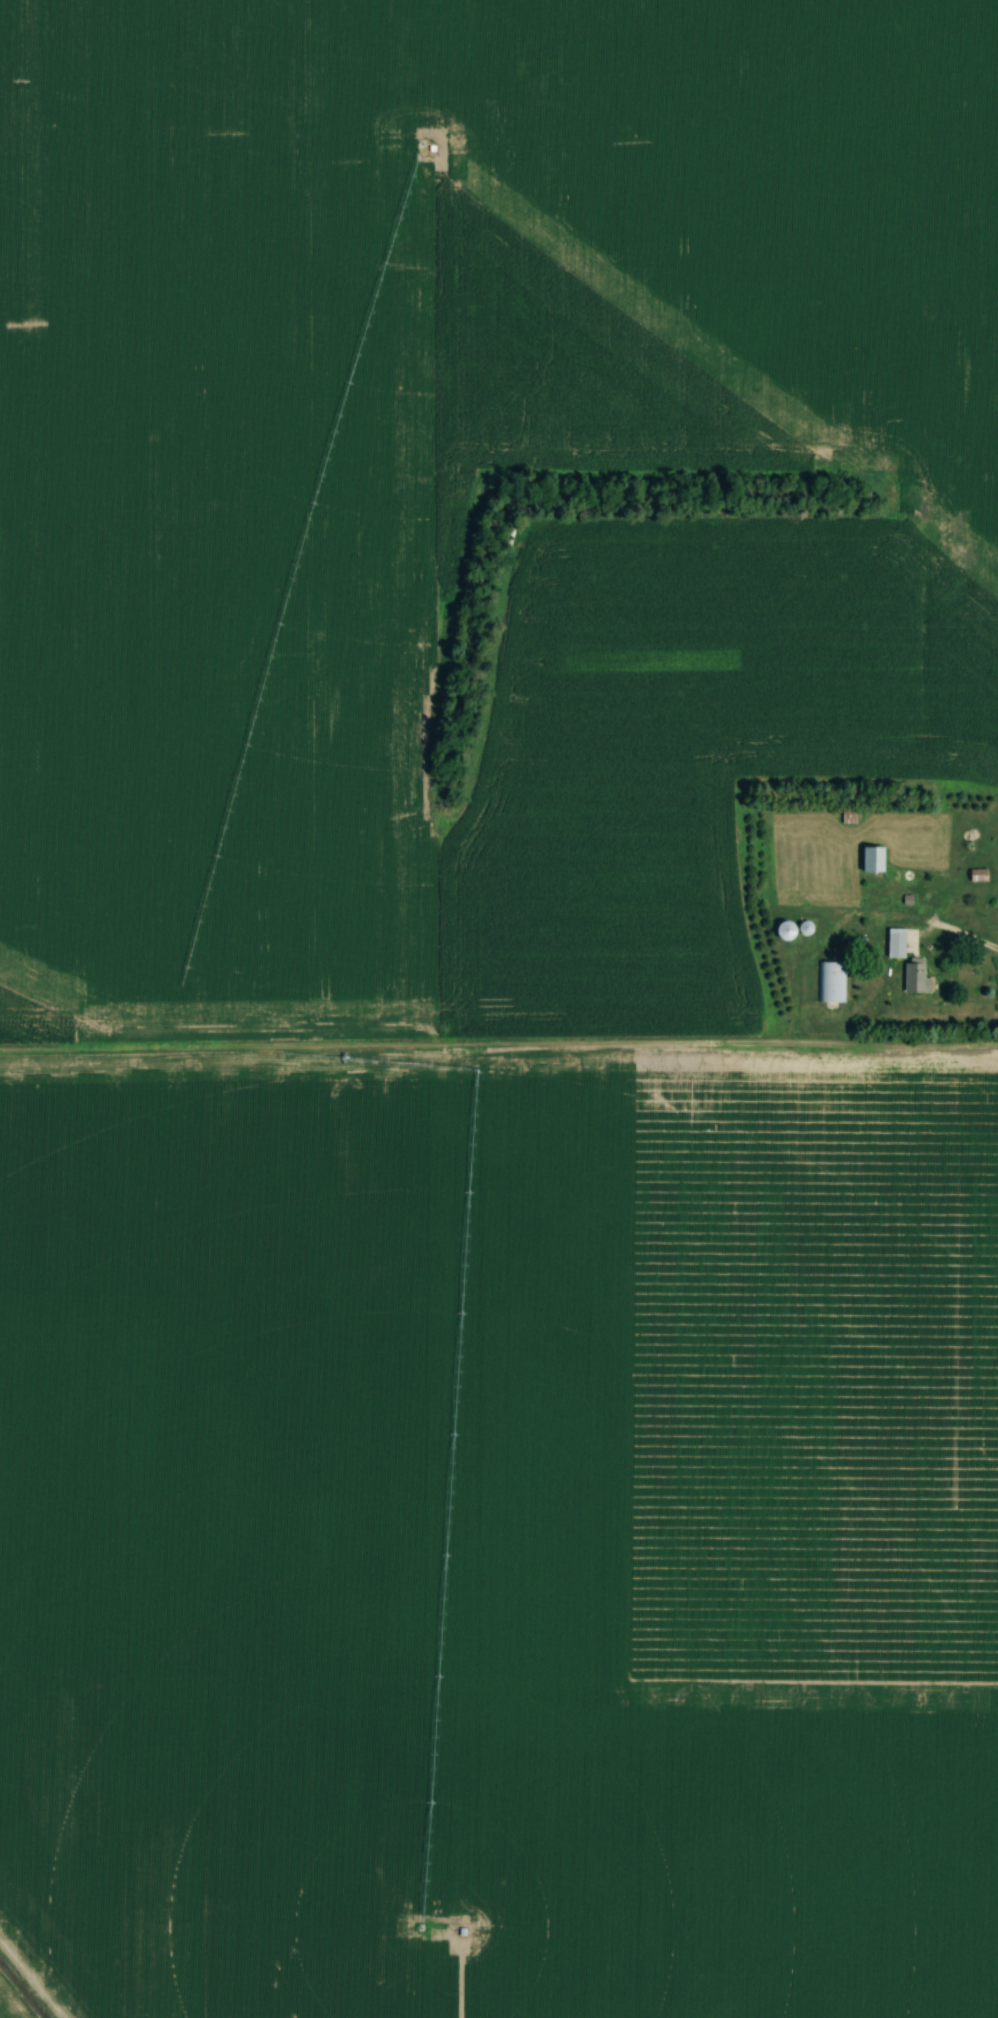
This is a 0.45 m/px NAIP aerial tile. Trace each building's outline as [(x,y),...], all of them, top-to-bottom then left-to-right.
[(883,846),(861,846),(861,872),(883,872),(883,846)] [(986,869),(969,869),(969,881),(986,881),(986,869)] [(790,941),(794,924),(781,920),(777,937),(790,941)] [(886,957),(904,957),(904,928),(886,928),(886,957)] [(817,962),(817,1002),(843,1002),(843,962),(817,962)] [(903,962),(903,991),(930,991),(930,976),(924,976),(924,962),(903,962)]
